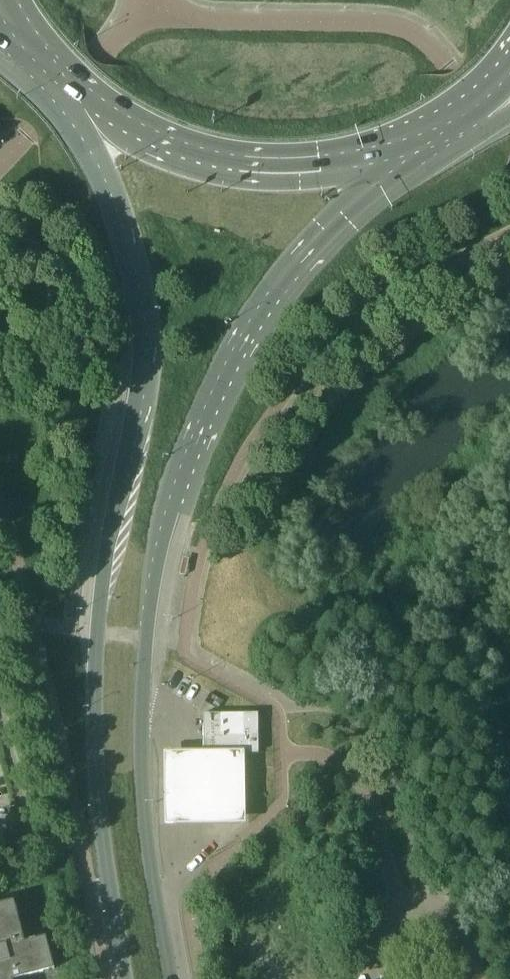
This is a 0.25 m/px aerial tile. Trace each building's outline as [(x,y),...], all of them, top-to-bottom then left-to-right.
[(258,713),(203,714),(203,741),(202,741),(202,744),(204,744),(204,754),(238,754),(238,755),(240,755),(240,754),(258,754),(258,713)] [(244,752),(164,752),(163,826),(243,826),(244,752)] [(54,969),(45,937),(25,942),(13,900),(0,904),(0,978),(17,978),(54,969)]
